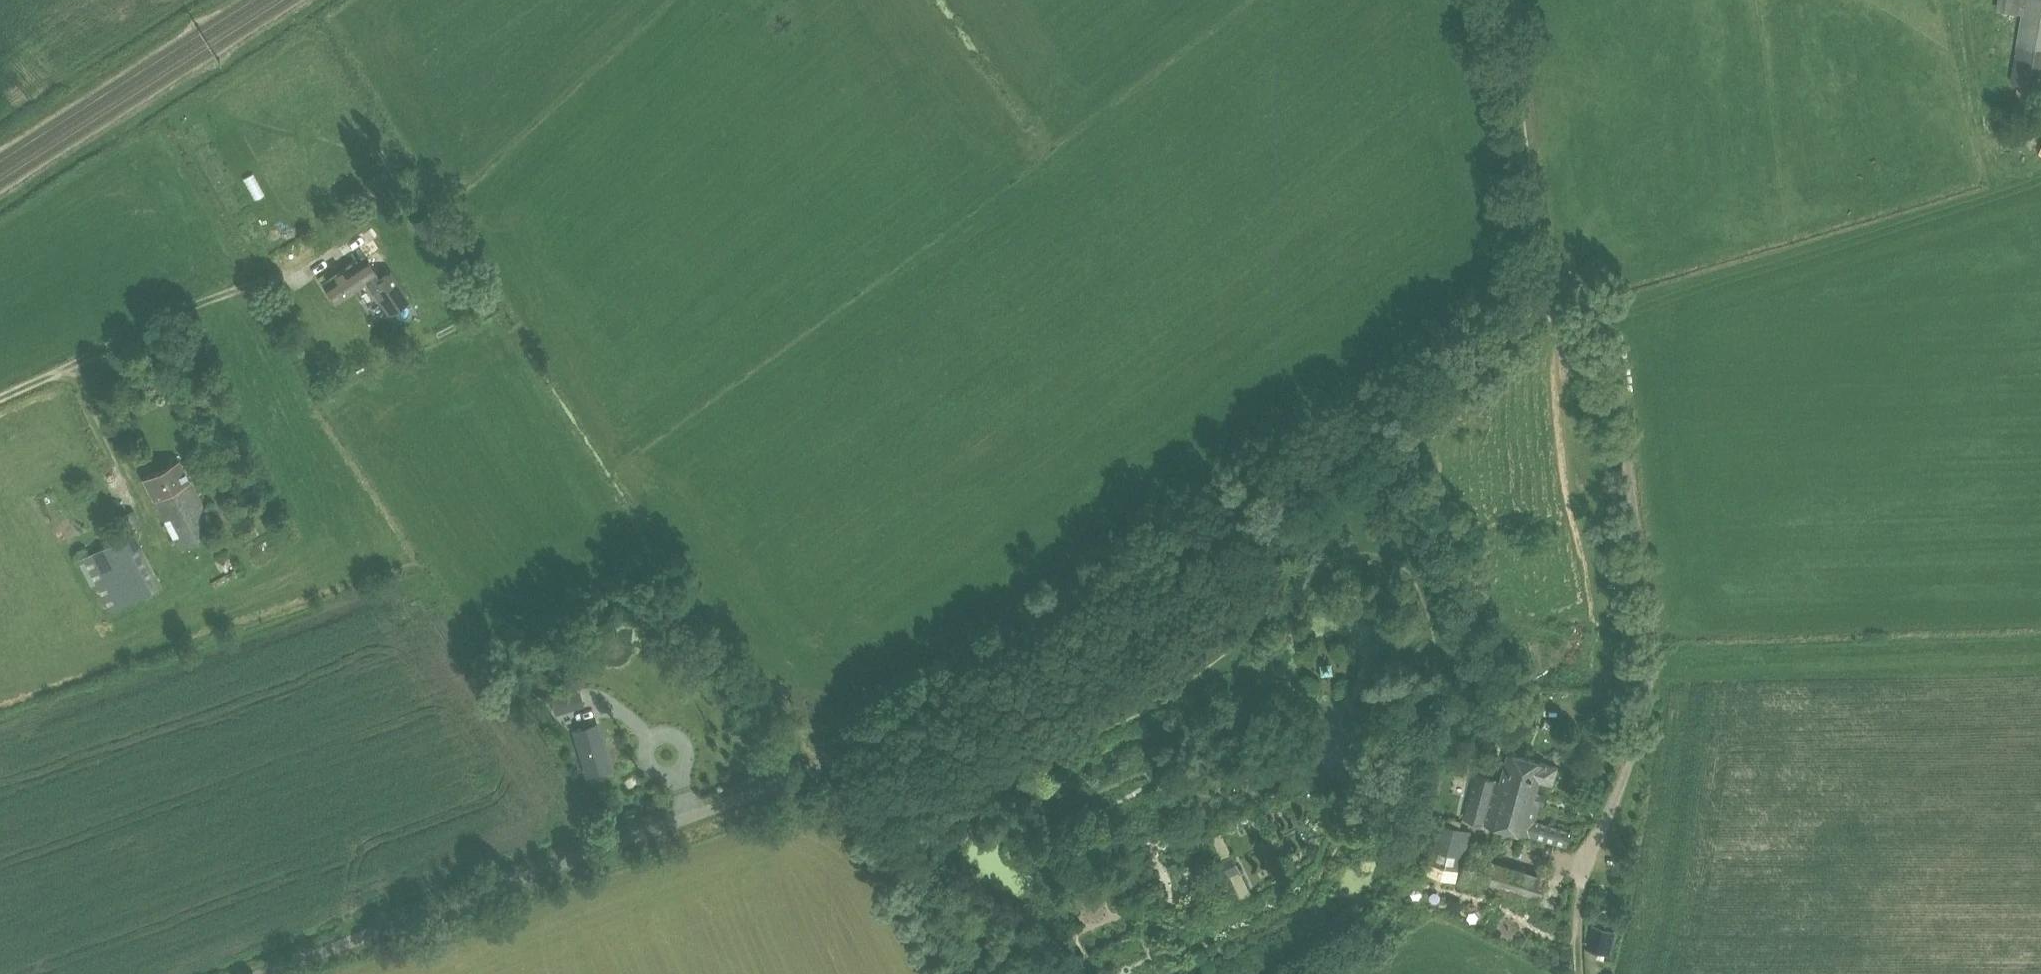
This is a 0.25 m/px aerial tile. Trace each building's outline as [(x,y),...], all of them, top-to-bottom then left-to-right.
[(1994,9),(2020,14),(2022,15),(2025,0),(1996,0),(1994,9)] [(2040,88),(2040,0),(2025,0),(2023,15),(2010,82),(2040,88)] [(2037,88),(2017,86),(2012,121),(2032,124),(2037,88)] [(323,283),(335,302),(367,282),(370,288),(387,313),(409,299),(390,270),(379,278),(366,258),(380,249),(374,241),(378,238),(372,229),(364,234),(363,233),(339,248),(345,258),(342,260),(347,268),(323,283)] [(143,478),(154,500),(179,549),(215,530),(191,482),(190,483),(178,459),(143,478)] [(81,557),(110,613),(163,585),(133,529),(128,532),(81,557)] [(542,680),(532,684),(536,695),(546,691),(542,680)] [(573,730),(585,776),(609,770),(597,724),(573,730)] [(1464,818),(1567,846),(1572,830),(1535,820),(1542,793),(1537,791),(1540,780),(1552,784),(1557,767),(1508,753),(1500,781),(1476,775),(1464,818)] [(920,836),(926,826),(912,818),(906,828),(920,836)] [(1426,863),(1428,863),(1458,871),(1461,871),(1471,832),(1437,824),(1426,863)] [(1220,832),(1210,837),(1238,897),(1249,892),(1220,832)] [(1458,871),(1428,863),(1426,873),(1455,881),(1458,871)] [(1614,929),(1591,924),(1585,948),(1608,953),(1614,929)] [(1566,955),(1555,950),(1548,965),(1559,970),(1566,955)]
